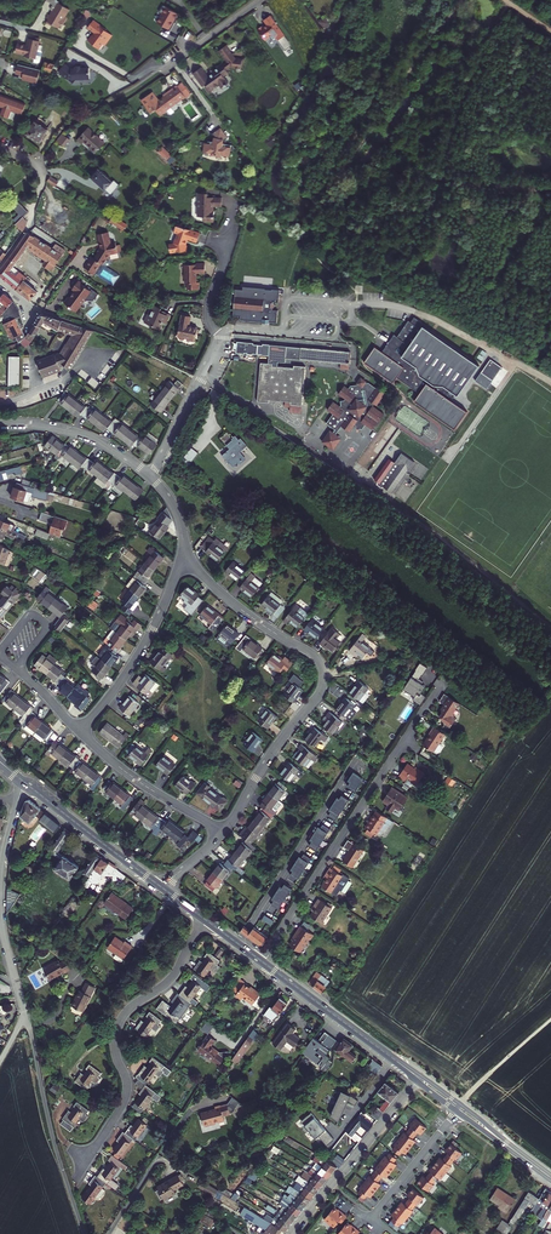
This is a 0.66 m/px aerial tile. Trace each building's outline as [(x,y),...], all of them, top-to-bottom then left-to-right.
[(42,0),(50,5),(47,9),(50,11),(47,15),(45,14),(42,17),(44,19),(42,23),(48,26),(48,25),(54,29),(57,24),(59,26),(63,19),(61,17),(66,10),(52,1),(53,0),(43,0),(42,0)] [(178,14),(164,6),(159,13),(161,14),(156,23),(169,31),(178,14)] [(259,29),(258,27),(252,31),(260,43),(265,39),(271,41),(272,43),(279,38),(265,17),(258,22),(261,27),(259,29)] [(89,20),(84,28),(91,33),(89,36),(88,36),(84,40),(96,48),(99,43),(101,45),(109,34),(103,30),(103,29),(89,20)] [(23,46),(14,44),(12,52),(21,55),(21,56),(31,58),(30,62),(35,64),(37,62),(38,54),(38,52),(39,45),(36,44),(36,41),(26,38),(23,46)] [(201,70),(198,65),(188,72),(197,85),(200,84),(202,87),(203,88),(206,92),(210,90),(210,88),(213,85),(216,89),(224,84),(219,77),(224,74),(221,71),(225,68),(236,70),(236,69),(237,69),(239,60),(237,60),(236,61),(232,60),(232,59),(230,59),(222,46),(214,52),(221,62),(217,65),(217,64),(212,68),(207,72),(208,73),(204,76),(200,71),(201,70)] [(52,63),(41,61),(38,75),(44,77),(52,63)] [(61,63),(55,70),(56,71),(63,77),(69,83),(72,80),(72,79),(86,78),(86,67),(77,68),(77,65),(72,66),(72,68),(67,68),(67,69),(61,63)] [(37,69),(14,64),(12,72),(20,74),(19,78),(34,82),(37,69)] [(160,92),(145,103),(152,113),(186,90),(178,78),(170,83),(159,90),(160,92)] [(0,96),(0,116),(7,119),(11,112),(17,115),(22,105),(0,96)] [(30,120),(22,134),(35,142),(43,129),(30,120)] [(90,127),(78,139),(82,144),(85,142),(95,153),(105,143),(90,127)] [(214,127),(205,132),(209,139),(208,140),(206,140),(201,141),(198,151),(207,153),(207,155),(215,157),(215,155),(224,158),(225,152),(226,152),(227,151),(227,150),(227,148),(227,147),(226,146),(225,145),(224,144),(223,144),(222,144),(218,142),(220,135),(214,127)] [(63,133),(57,141),(65,146),(71,139),(63,133)] [(263,137),(255,141),(260,149),(268,144),(263,137)] [(159,150),(156,153),(166,163),(169,158),(166,155),(165,156),(159,150)] [(110,182),(97,168),(89,177),(102,190),(103,189),(106,193),(113,186),(109,182),(110,182)] [(203,214),(203,219),(213,219),(213,214),(211,214),(211,203),(220,203),(220,194),(206,194),(206,190),(197,190),(197,214),(203,214)] [(14,203),(7,207),(18,218),(23,212),(14,203)] [(110,215),(106,221),(119,230),(123,224),(110,215)] [(18,218),(11,226),(19,232),(21,229),(23,222),(18,218)] [(199,232),(176,224),(173,232),(175,233),(174,237),(175,238),(173,242),(172,242),(169,247),(173,250),(179,249),(179,250),(187,249),(186,243),(185,244),(185,242),(187,237),(196,240),(199,232)] [(89,256),(82,267),(90,272),(97,262),(100,264),(101,263),(102,263),(103,262),(103,260),(103,259),(107,253),(118,250),(116,242),(113,243),(112,240),(105,242),(105,240),(107,240),(104,231),(94,233),(97,245),(93,252),(94,252),(91,258),(89,256)] [(32,237),(25,233),(0,266),(0,278),(30,302),(36,293),(23,280),(24,277),(12,267),(26,248),(42,259),(40,264),(50,271),(64,250),(55,245),(53,249),(32,237)] [(187,282),(188,288),(199,288),(199,281),(196,281),(196,276),(194,274),(194,271),(205,271),(205,261),(195,262),(195,263),(184,263),(185,268),(183,268),(184,275),(185,275),(185,282),(187,282)] [(88,290),(74,280),(69,287),(72,290),(67,298),(65,296),(61,302),(73,311),(82,298),(84,298),(86,296),(86,293),(88,290)] [(235,290),(233,316),(240,316),(240,319),(262,321),(262,323),(269,323),(269,322),(276,322),(277,311),(272,310),(272,309),(275,306),(273,303),(273,302),(278,302),(279,290),(272,289),(272,290),(265,290),(265,289),(243,287),(243,290),(235,290)] [(1,313),(6,322),(1,324),(8,340),(15,336),(19,343),(4,348),(5,352),(20,348),(31,343),(42,322),(60,332),(64,333),(64,331),(77,336),(71,347),(69,346),(63,356),(40,365),(46,379),(63,372),(59,367),(60,365),(70,370),(94,332),(40,315),(25,339),(14,318),(19,316),(17,308),(11,301),(2,294),(0,296),(0,302),(4,305),(0,310),(0,315),(1,313)] [(151,303),(143,320),(158,327),(161,321),(164,323),(169,313),(164,310),(163,312),(158,310),(160,307),(151,303)] [(190,314),(181,312),(177,334),(178,334),(178,335),(179,337),(182,337),(184,335),(186,336),(186,338),(194,339),(197,325),(191,324),(191,325),(188,324),(190,314)] [(375,348),(364,364),(393,384),(397,379),(420,395),(414,402),(455,431),(467,413),(450,401),(452,398),(454,400),(456,396),(458,396),(478,367),(426,330),(427,327),(415,319),(411,324),(409,322),(398,339),(400,340),(396,347),(393,351),(389,348),(384,355),(375,348)] [(390,343),(383,353),(384,355),(389,348),(393,351),(396,347),(400,340),(395,337),(390,343)] [(243,342),(237,341),(236,353),(244,354),(244,353),(246,353),(246,354),(252,354),(252,353),(261,354),(261,355),(269,356),(270,344),(262,344),(262,345),(253,344),(253,343),(248,342),(248,344),(243,343),(243,342)] [(287,347),(286,358),(342,363),(350,364),(352,352),(287,347)] [(18,358),(9,358),(7,388),(17,388),(18,358)] [(503,367),(491,359),(481,373),(493,381),(503,367)] [(272,364),(260,363),(257,401),(269,402),(269,400),(285,402),(291,402),(290,404),(302,405),(305,367),(294,366),(293,368),(272,366),(272,364)] [(493,381),(481,373),(476,381),(488,389),(493,381)] [(335,429),(334,431),(337,433),(342,426),(350,431),(355,424),(356,425),(357,428),(361,428),(363,429),(366,424),(373,429),(384,413),(373,405),(375,403),(377,405),(386,392),(377,386),(377,387),(369,382),(367,382),(367,381),(361,377),(357,383),(358,383),(351,385),(348,388),(344,385),(339,393),(346,398),(345,399),(340,400),(341,404),(340,405),(334,401),(328,409),(333,413),(327,422),(335,429)] [(179,379),(175,384),(180,388),(183,383),(179,379)] [(151,405),(161,413),(165,408),(175,395),(180,389),(170,381),(166,385),(168,387),(156,401),(155,400),(151,405)] [(151,455),(158,445),(146,436),(144,439),(140,436),(139,437),(116,419),(113,423),(96,409),(94,411),(88,406),(87,408),(69,395),(66,393),(59,401),(60,401),(63,403),(61,405),(79,418),(81,415),(82,416),(88,420),(88,419),(105,432),(108,429),(115,435),(115,434),(132,447),(134,445),(137,448),(139,445),(145,450),(151,455)] [(291,402),(285,402),(285,406),(290,407),(290,412),(302,413),(302,405),(290,404),(291,402)] [(330,429),(322,441),(334,450),(343,438),(337,433),(330,429)] [(239,440),(235,436),(232,439),(233,440),(227,445),(230,449),(222,455),(229,464),(230,462),(234,467),(239,462),(240,464),(246,459),(239,451),(247,445),(241,438),(239,440)] [(52,440),(45,448),(58,457),(59,456),(62,458),(63,457),(77,468),(80,465),(86,470),(87,469),(108,486),(111,482),(117,488),(118,487),(140,503),(147,493),(142,489),(130,480),(126,477),(123,480),(117,474),(115,476),(113,474),(101,465),(95,459),(92,463),(86,457),(84,459),(75,451),(70,447),(68,450),(65,447),(64,449),(58,444),(52,440)] [(192,464),(199,454),(192,448),(185,458),(192,464)] [(379,484),(392,493),(414,461),(402,452),(394,462),(389,458),(374,480),(379,484)] [(9,478),(8,474),(17,472),(18,474),(24,473),(23,465),(0,471),(0,480),(9,478)] [(16,484),(12,496),(23,499),(27,500),(29,500),(30,495),(47,500),(49,494),(16,484)] [(71,523),(44,514),(42,522),(51,525),(52,521),(56,522),(51,536),(62,541),(65,532),(67,532),(71,523)] [(0,522),(0,530),(25,543),(27,538),(15,532),(17,529),(1,521),(0,522)] [(159,522),(150,533),(160,541),(169,529),(159,522)] [(28,533),(49,542),(51,536),(31,528),(28,533)] [(3,546),(7,538),(16,543),(17,542),(23,545),(25,543),(0,530),(0,544),(3,546)] [(211,536),(204,545),(208,548),(215,540),(211,536)] [(218,536),(215,540),(227,549),(230,546),(218,536)] [(215,540),(208,549),(220,559),(227,549),(215,540)] [(0,560),(0,565),(10,569),(15,556),(0,546),(0,553),(2,554),(0,560)] [(165,560),(154,551),(150,548),(147,551),(151,554),(145,563),(156,572),(165,560)] [(236,560),(229,569),(241,579),(248,569),(236,560)] [(145,563),(135,575),(148,585),(150,582),(149,581),(156,572),(145,563)] [(252,572),(241,586),(253,595),(264,581),(252,572)] [(126,587),(131,591),(142,599),(149,590),(146,588),(148,585),(135,575),(126,587)] [(188,585),(180,595),(192,604),(200,595),(188,585)] [(6,592),(3,589),(0,593),(0,597),(1,598),(0,600),(0,606),(8,612),(20,595),(18,594),(19,592),(15,590),(11,595),(7,592),(6,592)] [(49,589),(39,601),(50,610),(57,600),(50,595),(52,591),(49,589)] [(131,591),(122,603),(128,608),(124,612),(132,618),(138,610),(136,608),(142,599),(131,591)] [(269,593),(262,602),(275,612),(283,603),(269,593)] [(95,609),(100,603),(94,599),(89,605),(95,609)] [(68,609),(57,600),(50,610),(60,618),(54,626),(56,627),(55,629),(62,634),(70,623),(64,618),(65,617),(63,616),(68,609)] [(299,602),(286,619),(290,621),(292,618),(301,625),(311,611),(303,605),(299,602)] [(208,605),(201,614),(213,624),(211,626),(216,630),(225,618),(208,605)] [(122,615),(121,617),(138,631),(142,626),(135,621),(132,624),(122,615)] [(111,628),(116,632),(127,640),(133,632),(135,634),(138,631),(121,617),(111,628)] [(315,617),(308,627),(319,636),(327,626),(315,617)] [(228,623),(220,632),(221,633),(217,638),(228,646),(232,641),(232,642),(240,632),(228,623)] [(334,625),(321,640),(325,643),(327,641),(335,648),(344,637),(338,633),(340,630),(334,625)] [(127,640),(116,632),(112,630),(106,638),(109,641),(107,644),(119,654),(121,651),(119,650),(127,640)] [(241,650),(243,647),(255,656),(262,647),(250,638),(251,637),(247,635),(237,648),(241,650)] [(360,640),(347,655),(351,658),(353,656),(361,663),(368,654),(360,647),(363,643),(360,640)] [(97,656),(102,660),(113,668),(120,659),(117,657),(119,654),(107,644),(97,656)] [(160,652),(150,664),(163,674),(165,671),(162,669),(172,656),(164,650),(161,654),(160,652)] [(275,653),(267,662),(279,672),(283,667),(288,671),(294,663),(286,656),(283,659),(275,653)] [(45,656),(36,667),(48,676),(56,665),(45,656)] [(102,660),(92,672),(103,681),(113,668),(102,660)] [(425,688),(421,685),(422,683),(419,681),(423,675),(428,668),(421,663),(416,670),(412,677),(404,688),(416,696),(413,700),(421,705),(426,697),(421,694),(425,688)] [(65,672),(56,665),(48,676),(57,683),(55,685),(58,687),(66,677),(63,675),(65,672)] [(0,677),(0,697),(10,684),(0,677)] [(69,680),(66,677),(58,687),(61,689),(59,692),(68,699),(77,688),(68,681),(69,680)] [(139,678),(133,686),(149,699),(159,687),(146,677),(142,681),(139,678)] [(359,681),(350,692),(363,703),(369,696),(365,693),(369,688),(359,681)] [(297,684),(288,696),(297,703),(307,691),(305,690),(299,685),(297,684)] [(93,701),(89,698),(91,694),(79,685),(77,688),(68,699),(77,706),(76,709),(83,714),(93,701)] [(12,691),(5,701),(8,703),(6,705),(16,712),(24,701),(12,691)] [(444,695),(439,702),(444,706),(441,710),(442,715),(440,717),(440,721),(444,723),(444,726),(443,728),(448,732),(456,721),(452,719),(452,715),(456,710),(449,705),(452,700),(444,695)] [(129,698),(119,710),(129,717),(138,706),(129,698)] [(346,698),(337,709),(347,717),(356,705),(346,698)] [(32,707),(24,701),(16,712),(24,719),(23,721),(26,723),(33,713),(35,711),(32,708),(32,707)] [(272,709),(263,721),(273,729),(282,717),(272,709)] [(327,723),(324,727),(334,734),(343,722),(330,712),(327,716),(330,718),(327,723)] [(33,713),(22,728),(25,731),(27,728),(36,735),(44,724),(35,717),(36,716),(33,713)] [(53,732),(44,724),(36,735),(52,748),(56,744),(51,740),(55,736),(52,734),(53,732)] [(108,724),(100,733),(118,748),(126,739),(126,738),(128,735),(125,732),(122,735),(108,724)] [(447,735),(433,726),(427,734),(430,736),(424,746),(435,753),(435,752),(438,754),(440,754),(444,747),(443,746),(441,744),(447,735)] [(314,727),(305,739),(315,746),(321,738),(325,741),(328,738),(314,727)] [(27,728),(24,732),(33,739),(36,735),(27,728)] [(255,734),(245,746),(255,754),(264,742),(255,734)] [(56,744),(46,757),(49,759),(48,761),(56,768),(59,764),(68,753),(56,744)] [(293,757),(305,767),(312,759),(315,762),(317,760),(317,756),(313,753),(307,749),(302,744),(299,748),(300,749),(302,751),(300,754),(299,754),(299,752),(297,752),(293,757)] [(139,748),(132,758),(143,767),(154,753),(151,750),(147,755),(139,748)] [(77,760),(68,753),(59,764),(68,771),(70,769),(73,771),(78,764),(81,761),(78,759),(77,760)] [(378,756),(373,764),(380,768),(385,761),(378,756)] [(164,757),(157,766),(168,775),(176,766),(164,757)] [(288,761),(279,773),(288,780),(295,772),(300,776),(303,772),(288,761)] [(81,766),(78,764),(73,771),(76,774),(74,776),(83,783),(92,772),(83,765),(81,766)] [(406,764),(398,776),(406,781),(404,784),(409,787),(413,780),(417,783),(424,773),(417,768),(415,770),(406,764)] [(103,781),(92,772),(83,783),(92,789),(90,792),(93,794),(103,781)] [(364,779),(354,773),(350,778),(352,779),(348,786),(356,791),(364,779)] [(187,777),(179,786),(191,795),(198,786),(187,777)] [(456,781),(450,777),(447,781),(453,785),(456,781)] [(108,792),(106,794),(115,801),(123,790),(115,783),(113,785),(110,782),(104,790),(108,792)] [(206,783),(198,793),(205,798),(204,798),(216,808),(217,807),(222,811),(229,801),(226,798),(223,798),(211,789),(212,788),(206,783)] [(279,785),(272,794),(283,803),(290,794),(288,792),(290,789),(283,784),(281,787),(279,785)] [(409,798),(391,787),(383,800),(389,804),(385,809),(391,813),(394,807),(400,811),(409,798)] [(135,799),(123,790),(115,801),(124,808),(123,809),(126,812),(135,799)] [(262,806),(265,809),(278,819),(281,816),(279,814),(286,805),(283,803),(272,794),(262,806)] [(350,799),(343,795),(340,799),(339,801),(336,799),(330,809),(333,810),(332,812),(329,816),(336,820),(350,799)] [(25,801),(21,817),(30,823),(41,808),(31,801),(25,801)] [(142,801),(130,816),(133,818),(134,817),(143,824),(151,813),(145,808),(147,805),(142,801)] [(265,813),(258,822),(269,831),(278,819),(265,809),(263,811),(265,813)] [(395,822),(376,810),(365,827),(368,829),(365,834),(371,838),(375,833),(377,835),(377,834),(379,835),(386,834),(390,827),(391,827),(395,822)] [(45,813),(38,822),(46,828),(53,819),(45,813)] [(160,820),(151,813),(143,824),(155,833),(165,821),(162,819),(160,820)] [(167,823),(165,821),(155,833),(153,835),(156,838),(161,831),(170,838),(179,827),(170,820),(167,823)] [(258,822),(251,831),(250,830),(244,838),(249,842),(256,847),(269,831),(258,822)] [(314,839),(310,845),(317,850),(331,829),(323,824),(321,828),(320,830),(318,828),(312,838),(314,839)] [(188,834),(179,827),(170,838),(180,845),(181,843),(184,845),(188,840),(190,838),(187,836),(188,834)] [(72,833),(64,828),(48,853),(60,861),(53,870),(69,881),(78,868),(59,853),(72,833)] [(188,840),(193,844),(199,836),(194,832),(190,838),(188,840)] [(351,851),(344,861),(354,868),(366,850),(349,839),(345,847),(351,851)] [(246,844),(238,853),(249,861),(256,852),(255,851),(257,848),(256,847),(249,842),(247,845),(246,844)] [(230,860),(227,863),(237,871),(240,868),(242,870),(249,861),(238,853),(232,861),(230,860)] [(83,877),(76,886),(86,894),(93,885),(98,889),(106,878),(113,878),(113,880),(129,879),(96,854),(81,875),(83,877)] [(295,869),(291,875),(298,880),(312,859),(304,854),(302,858),(301,859),(299,858),(293,867),(295,869)] [(222,864),(215,873),(226,881),(233,873),(235,874),(237,871),(227,863),(225,866),(222,864)] [(337,864),(333,870),(339,874),(343,868),(337,864)] [(327,879),(321,887),(336,896),(339,891),(341,891),(349,879),(342,874),(341,876),(331,868),(326,875),(328,877),(327,879)] [(215,873),(208,882),(210,883),(208,886),(215,892),(218,889),(219,890),(226,881),(215,873)] [(293,888),(285,883),(281,890),(279,888),(273,898),(275,899),(272,904),(279,909),(293,888)] [(16,909),(17,892),(8,891),(7,908),(16,909)] [(109,891),(101,901),(123,918),(131,908),(109,891)] [(318,911),(312,918),(323,925),(333,910),(320,901),(315,909),(318,911)] [(262,919),(272,924),(275,919),(265,914),(262,919)] [(304,920),(301,925),(308,930),(311,925),(304,920)] [(297,938),(292,946),(302,953),(311,940),(313,941),(316,936),(302,926),(295,937),(297,938)] [(268,938),(255,927),(248,936),(262,948),(268,938)] [(112,937),(104,949),(121,961),(130,947),(122,942),(122,943),(112,937)] [(218,956),(205,946),(202,950),(204,952),(200,957),(197,955),(191,964),(201,971),(207,964),(212,968),(217,961),(215,960),(218,956)] [(54,954),(39,964),(47,975),(60,965),(61,967),(69,961),(63,952),(56,957),(54,954)] [(318,971),(310,983),(323,994),(331,981),(318,971)] [(199,982),(190,975),(184,983),(182,982),(176,990),(186,997),(187,998),(199,982)] [(233,977),(224,989),(232,995),(230,998),(236,1003),(239,1000),(252,1010),(264,995),(259,991),(257,995),(250,990),(249,992),(240,985),(241,984),(233,977)] [(74,989),(70,1006),(83,1009),(89,983),(79,980),(76,990),(74,989)] [(186,997),(176,990),(174,988),(167,997),(169,998),(167,1002),(161,997),(155,1005),(174,1020),(178,1014),(175,1012),(183,1001),(186,1004),(189,999),(187,998),(186,997)] [(271,1005),(263,1014),(273,1022),(289,1002),(280,996),(272,1006),(271,1005)] [(157,1018),(144,1008),(140,1012),(142,1014),(138,1019),(136,1017),(129,1026),(139,1033),(145,1026),(151,1030),(156,1023),(154,1022),(157,1018)] [(207,1021),(202,1028),(209,1033),(214,1026),(207,1021)] [(271,1042),(281,1049),(286,1042),(293,1047),(300,1037),(293,1032),(296,1029),(287,1022),(271,1042)] [(251,1030),(230,1058),(235,1063),(256,1034),(251,1030)] [(194,1040),(189,1046),(209,1063),(220,1048),(212,1051),(201,1043),(206,1036),(199,1031),(193,1039),(194,1040)] [(317,1069),(322,1072),(329,1063),(325,1060),(327,1057),(323,1053),(332,1040),(328,1038),(321,1032),(314,1041),(309,1037),(298,1053),(318,1068),(317,1069)] [(339,1038),(331,1050),(347,1061),(352,1055),(345,1050),(349,1045),(339,1038)] [(172,1068),(151,1053),(148,1058),(150,1059),(146,1064),(144,1063),(138,1071),(148,1078),(154,1071),(159,1075),(163,1070),(167,1074),(172,1068)] [(380,1073),(383,1065),(372,1060),(369,1068),(380,1073)] [(107,1074),(93,1064),(90,1068),(92,1070),(88,1075),(85,1073),(79,1082),(90,1089),(95,1081),(101,1085),(106,1079),(104,1077),(107,1074)] [(138,1071),(135,1075),(145,1083),(148,1078),(138,1071)] [(140,1093),(136,1099),(145,1106),(153,1095),(158,1099),(161,1094),(145,1083),(137,1077),(134,1082),(142,1087),(138,1092),(140,1093)] [(382,1082),(375,1091),(383,1098),(377,1105),(375,1104),(368,1113),(375,1118),(396,1093),(382,1082)] [(64,1088),(59,1084),(55,1090),(60,1094),(64,1088)] [(353,1094),(344,1088),(343,1090),(340,1088),(335,1097),(338,1098),(330,1111),(339,1116),(349,1099),(354,1102),(358,1098),(353,1094)] [(194,1115),(202,1129),(210,1124),(209,1122),(228,1112),(235,1102),(222,1093),(218,1099),(206,1106),(207,1108),(194,1115)] [(95,1112),(81,1102),(78,1107),(80,1109),(76,1114),(73,1112),(67,1121),(68,1122),(65,1126),(76,1133),(79,1129),(78,1128),(83,1120),(89,1124),(94,1117),(92,1116),(95,1112)] [(318,1118),(310,1108),(300,1117),(304,1121),(303,1121),(308,1127),(308,1126),(315,1134),(318,1131),(321,1135),(327,1130),(324,1126),(318,1118)] [(360,1113),(346,1130),(358,1141),(362,1137),(355,1131),(360,1125),(367,1130),(373,1124),(360,1113)] [(130,1120),(123,1129),(133,1136),(135,1137),(146,1121),(138,1114),(133,1122),(130,1120)] [(333,1135),(318,1117),(318,1118),(324,1126),(327,1130),(321,1135),(326,1141),(333,1135)] [(423,1127),(413,1119),(407,1125),(408,1126),(403,1132),(402,1132),(392,1145),(392,1146),(389,1149),(397,1155),(399,1152),(402,1154),(412,1140),(410,1138),(415,1132),(418,1134),(423,1127)] [(117,1138),(113,1144),(122,1150),(133,1136),(123,1129),(122,1128),(116,1137),(117,1138)] [(459,1152),(448,1144),(442,1151),(445,1153),(440,1159),(437,1157),(427,1170),(428,1171),(423,1178),(420,1176),(415,1183),(425,1191),(431,1184),(430,1183),(435,1177),(437,1179),(448,1166),(447,1165),(452,1158),(453,1159),(459,1152)] [(117,1156),(111,1151),(107,1156),(110,1158),(114,1161),(117,1156)] [(279,1232),(280,1230),(282,1231),(334,1165),(313,1152),(308,1160),(313,1163),(310,1168),(308,1167),(304,1172),(301,1170),(298,1175),(295,1174),(292,1180),(294,1181),(290,1187),(286,1185),(282,1191),(285,1193),(284,1195),(281,1193),(278,1197),(284,1201),(281,1206),(280,1205),(272,1217),(270,1216),(269,1217),(264,1214),(254,1212),(253,1213),(242,1206),(238,1213),(265,1230),(262,1233),(263,1233),(277,1233),(279,1232)] [(339,1167),(345,1159),(338,1153),(332,1161),(339,1167)] [(394,1158),(386,1153),(384,1156),(383,1155),(372,1169),(373,1169),(368,1176),(367,1175),(357,1188),(358,1189),(355,1192),(362,1198),(365,1195),(367,1197),(378,1183),(375,1181),(380,1175),(383,1177),(393,1164),(391,1162),(394,1158)] [(103,1164),(96,1172),(105,1179),(112,1184),(115,1187),(119,1182),(111,1176),(119,1165),(118,1164),(121,1161),(125,1164),(127,1162),(117,1156),(114,1161),(110,1158),(105,1165),(103,1164)] [(253,1169),(249,1176),(255,1180),(259,1173),(253,1169)] [(89,1181),(82,1192),(90,1198),(95,1191),(99,1194),(106,1186),(102,1183),(104,1181),(105,1179),(96,1172),(94,1171),(88,1180),(89,1181)] [(179,1176),(158,1187),(165,1198),(176,1192),(175,1189),(183,1184),(179,1176)] [(212,1194),(215,1189),(199,1179),(196,1184),(212,1194)] [(495,1187),(487,1198),(506,1210),(513,1199),(495,1187)] [(420,1197),(410,1188),(404,1195),(407,1197),(401,1204),(399,1202),(389,1215),(391,1217),(388,1220),(395,1226),(398,1223),(399,1223),(410,1210),(409,1209),(414,1203),(415,1204),(420,1197)] [(543,1188),(536,1199),(526,1192),(506,1221),(500,1218),(491,1232),(493,1233),(504,1233),(524,1204),(530,1208),(528,1211),(532,1214),(538,1206),(540,1208),(535,1216),(540,1219),(542,1216),(545,1218),(550,1209),(550,1210),(550,1194),(543,1188)] [(264,1204),(262,1207),(271,1213),(273,1209),(264,1204)] [(331,1207),(321,1218),(331,1226),(336,1221),(338,1223),(344,1216),(338,1211),(337,1212),(331,1207)] [(202,1211),(197,1219),(205,1224),(210,1216),(202,1211)] [(334,1233),(335,1233),(354,1233),(357,1231),(351,1226),(350,1227),(344,1222),(334,1233)]
